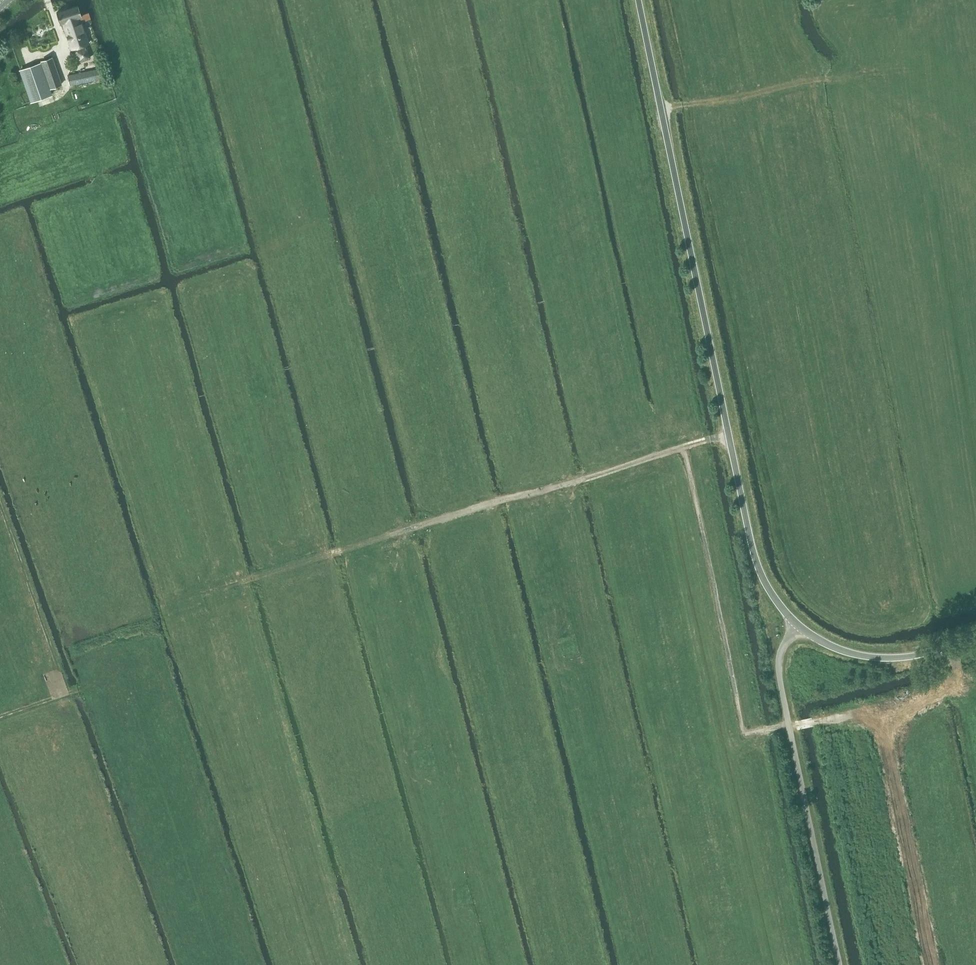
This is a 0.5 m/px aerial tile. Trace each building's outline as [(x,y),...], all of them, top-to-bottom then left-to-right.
[(85,15),(82,16),(79,7),(57,14),(61,24),(64,23),(72,50),(89,45),(82,23),(87,22),(85,15)] [(91,59),(87,48),(75,52),(79,63),(91,59)] [(41,62),(20,70),(31,102),(52,95),(50,88),(62,84),(52,57),(41,61),(41,62)] [(70,85),(101,78),(99,69),(68,76),(70,85)]
